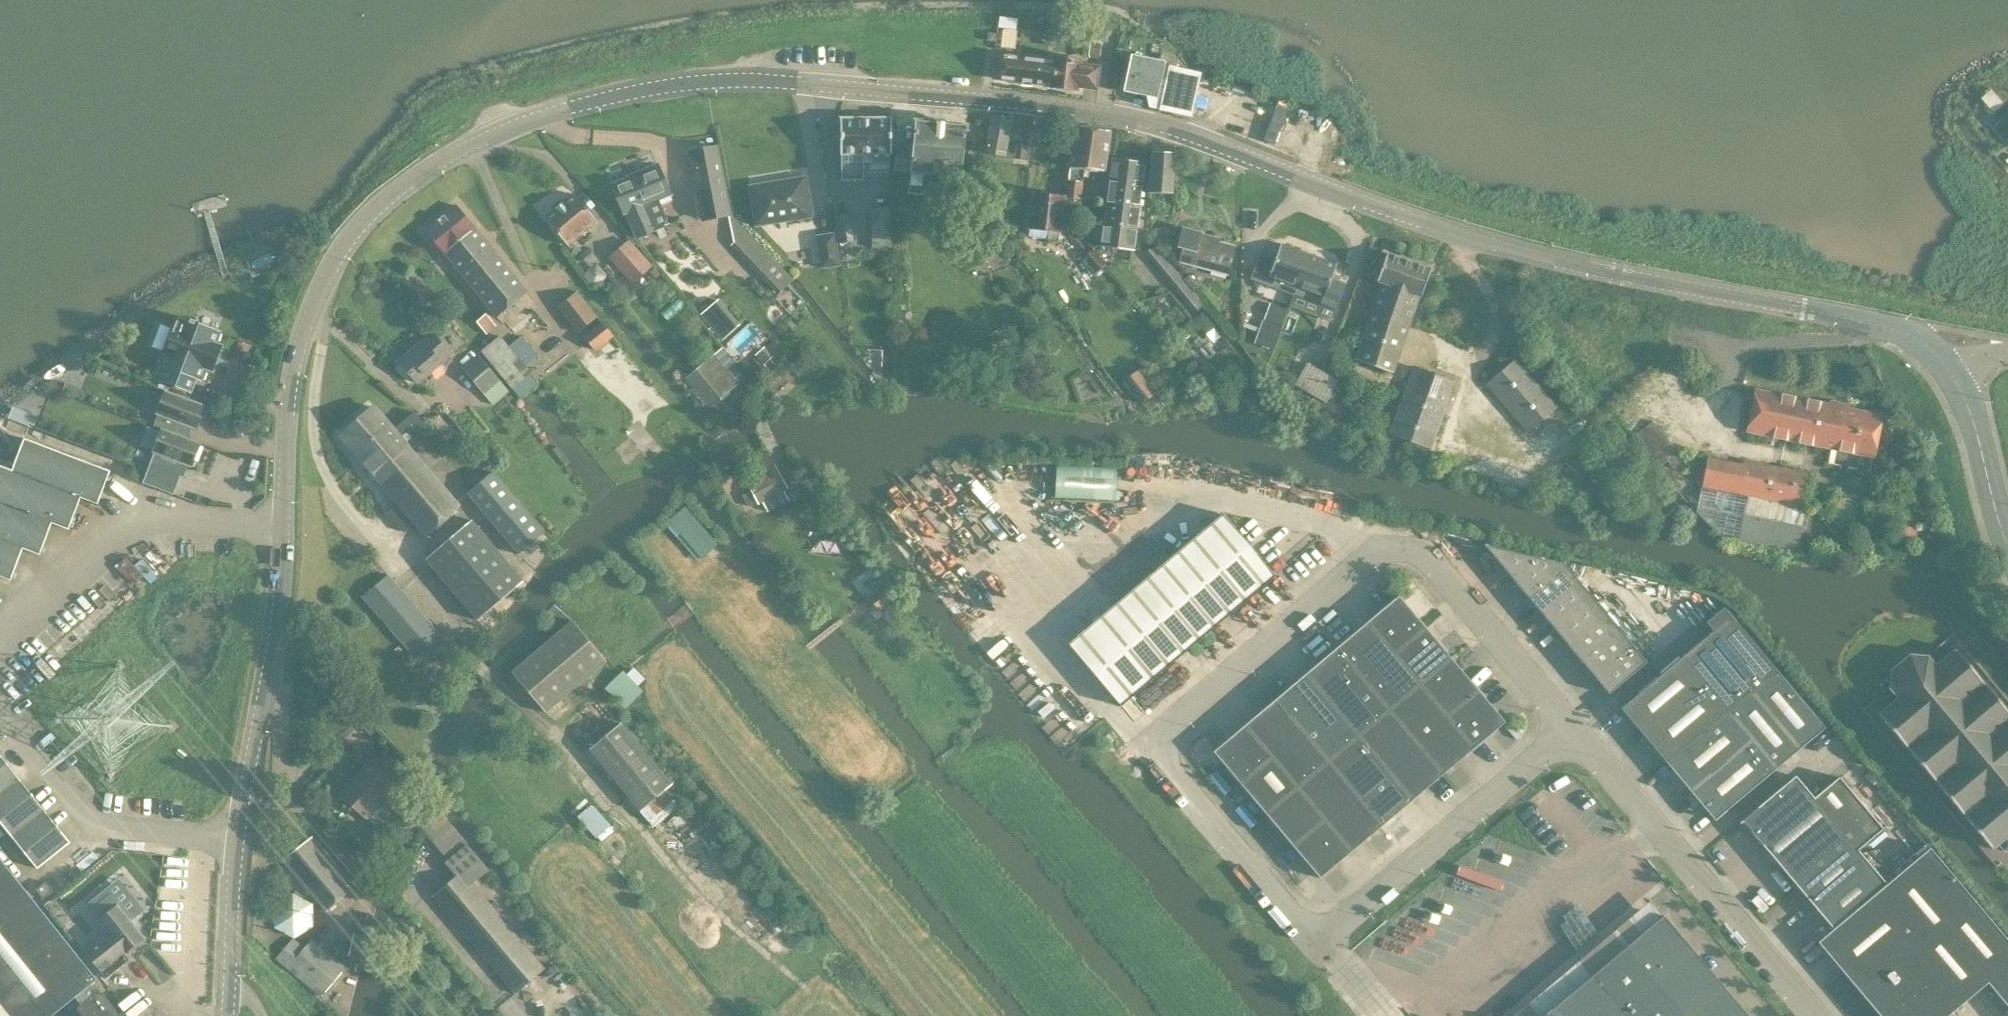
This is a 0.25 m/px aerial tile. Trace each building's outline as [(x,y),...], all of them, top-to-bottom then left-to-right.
[(1101,49),(1112,51),(1115,30),(1103,28),(1101,46),(1101,49)] [(1070,90),(1076,91),(1077,86),(1096,88),(1098,67),(1078,64),(1078,60),(1055,57),(1055,61),(997,54),(994,78),(1021,81),(1021,84),(1031,85),(1031,82),(1052,84),(1052,86),(1071,88),(1070,90)] [(1131,54),(1123,89),(1123,91),(1146,96),(1148,107),(1158,109),(1169,57),(1161,55),(1160,61),(1131,54)] [(1169,57),(1158,109),(1190,116),(1199,74),(1174,69),(1176,58),(1169,57)] [(1287,108),(1276,104),(1264,141),(1274,145),(1287,108)] [(993,115),(985,153),(996,155),(995,161),(1014,163),(1014,158),(1025,160),(1027,145),(1015,143),(1013,153),(1005,152),(1011,117),(993,115)] [(840,118),(840,155),(842,154),(842,178),(862,178),(862,154),(891,154),(891,118),(840,118)] [(960,185),(966,126),(915,121),(912,147),(896,146),(893,170),(909,171),(907,192),(928,194),(930,182),(960,185)] [(1076,125),(1069,168),(1065,196),(1080,198),(1084,169),(1103,171),(1110,130),(1076,125)] [(715,146),(690,151),(703,220),(729,215),(715,146)] [(1152,152),(1149,192),(1171,194),(1174,153),(1152,152)] [(1112,158),(1109,179),(1141,184),(1144,162),(1112,158)] [(637,237),(656,230),(664,226),(667,219),(658,197),(670,193),(658,164),(639,172),(641,176),(629,181),(628,179),(613,185),(624,212),(627,211),(637,237)] [(756,226),(796,219),(811,217),(805,177),(749,186),(756,226)] [(1109,179),(1106,201),(1139,205),(1141,184),(1109,179)] [(1035,193),(1030,227),(1048,229),(1047,238),(1057,240),(1058,230),(1059,230),(1063,197),(1050,195),(1050,192),(1040,191),(1040,194),(1035,193)] [(598,220),(597,219),(575,192),(546,217),(568,244),(598,220)] [(1106,201),(1104,222),(1136,227),(1139,205),(1106,201)] [(496,316),(527,291),(456,204),(426,229),(496,316)] [(872,207),(872,246),(891,245),(890,207),(872,207)] [(840,241),(854,239),(850,214),(836,216),(840,241)] [(778,295),(789,284),(793,280),(733,216),(728,217),(733,241),(730,244),(778,295)] [(1136,227),(1104,222),(1101,244),(1133,248),(1136,227)] [(1228,274),(1236,245),(1213,239),(1213,236),(1201,232),(1201,231),(1183,226),(1178,246),(1183,247),(1180,261),(1228,274)] [(1155,228),(1157,244),(1169,242),(1167,227),(1155,228)] [(834,233),(816,236),(822,268),(839,265),(834,233)] [(629,241),(611,257),(629,278),(639,269),(642,273),(651,265),(629,241)] [(1260,256),(1251,279),(1297,296),(1310,256),(1280,244),(1274,261),(1260,256)] [(1147,253),(1156,265),(1165,258),(1156,246),(1147,253)] [(1093,250),(1083,258),(1095,272),(1104,264),(1093,250)] [(1381,282),(1372,307),(1410,320),(1418,296),(1420,296),(1430,268),(1386,253),(1377,280),(1381,282)] [(1310,256),(1297,296),(1336,310),(1344,288),(1329,283),(1336,265),(1310,256)] [(1165,258),(1156,265),(1166,277),(1175,270),(1165,258)] [(1175,270),(1166,277),(1175,289),(1185,282),(1175,270)] [(1185,282),(1175,289),(1185,301),(1194,294),(1185,282)] [(578,331),(597,315),(578,290),(558,306),(578,331)] [(535,307),(508,329),(532,359),(559,337),(535,307)] [(1410,320),(1372,307),(1354,359),(1392,372),(1410,320)] [(160,324),(151,347),(163,351),(165,352),(161,362),(167,364),(161,380),(190,391),(196,378),(202,380),(206,368),(213,370),(222,347),(215,344),(220,332),(195,323),(196,321),(191,319),(190,321),(178,317),(175,326),(173,325),(172,328),(160,324)] [(602,321),(585,335),(596,349),(613,335),(602,321)] [(399,360),(418,382),(450,354),(431,332),(399,360)] [(512,387),(530,372),(499,334),(481,349),(512,387)] [(571,414),(601,392),(567,345),(537,368),(571,414)] [(685,378),(710,407),(738,383),(714,354),(685,378)] [(500,381),(478,355),(462,368),(484,394),(500,381)] [(1528,431),(1556,407),(1514,359),(1487,383),(1528,431)] [(1295,385),(1326,402),(1338,381),(1306,364),(1295,385)] [(1640,376),(1649,382),(1656,369),(1647,365),(1640,376)] [(1454,381),(1414,366),(1389,434),(1429,448),(1441,414),(1443,415),(1450,393),(1454,381)] [(1138,370),(1124,380),(1142,404),(1155,394),(1138,370)] [(153,425),(161,428),(187,438),(191,427),(195,429),(204,405),(165,390),(155,414),(157,415),(153,425)] [(1755,390),(1747,431),(1872,457),(1881,415),(1845,408),(1846,405),(1830,402),(1829,405),(1755,390)] [(341,436),(383,485),(397,502),(387,512),(404,531),(414,522),(425,535),(459,506),(401,438),(406,433),(410,436),(424,423),(414,412),(393,429),(374,407),(341,436)] [(592,436),(606,453),(624,438),(610,421),(592,436)] [(1653,421),(1637,434),(1661,465),(1666,461),(1672,468),(1684,459),(1653,421)] [(201,443),(187,438),(161,428),(152,452),(154,453),(149,464),(183,477),(188,466),(191,467),(201,443)] [(12,470),(80,498),(81,498),(97,504),(110,471),(24,438),(12,470)] [(1707,458),(1695,511),(1719,537),(1796,553),(1804,510),(1803,510),(1810,475),(1742,461),(1741,465),(1707,458)] [(126,472),(146,478),(150,466),(130,459),(126,472)] [(52,523),(68,529),(80,498),(12,470),(0,465),(0,502),(52,523)] [(747,480),(758,501),(787,486),(775,465),(747,480)] [(1057,466),(1055,497),(1114,499),(1116,468),(1057,466)] [(519,554),(544,533),(492,472),(467,492),(519,554)] [(23,548),(40,555),(52,523),(0,502),(0,539),(23,548)] [(672,518),(704,555),(719,542),(686,505),(672,518)] [(1222,513),(1068,644),(1121,706),(1275,576),(1222,513)] [(426,558),(477,619),(523,581),(471,519),(426,558)] [(11,580),(23,548),(0,539),(0,576),(11,580)] [(1565,565),(1484,545),(1609,694),(1646,662),(1565,565)] [(888,585),(870,597),(879,610),(897,598),(888,585)] [(400,588),(374,610),(414,657),(418,653),(433,640),(440,634),(400,588)] [(1367,622),(1394,654),(1401,648),(1425,628),(1398,595),(1367,622)] [(1713,631),(1620,709),(1665,762),(1775,669),(1722,608),(1706,622),(1713,631)] [(544,712),(596,669),(606,660),(573,620),(511,673),(544,712)] [(1336,648),(1390,711),(1420,685),(1394,654),(1367,622),(1336,648)] [(1394,654),(1420,685),(1441,667),(1452,659),(1425,628),(1401,648),(1394,654)] [(1306,674),(1359,737),(1390,711),(1336,648),(1306,674)] [(1954,650),(1935,666),(1926,656),(1909,655),(1891,670),(1889,687),(1898,697),(1879,714),(1991,846),(1997,841),(2004,849),(2007,849),(2007,713),(1954,650)] [(1420,685),(1446,716),(1468,699),(1478,690),(1452,659),(1441,667),(1420,685)] [(621,672),(606,687),(626,706),(641,691),(637,687),(645,679),(633,667),(625,675),(621,672)] [(1775,669),(1665,762),(1705,810),(1710,805),(1719,816),(1824,728),(1775,669)] [(1275,700),(1328,763),(1359,737),(1306,674),(1275,700)] [(1390,711),(1443,774),(1474,748),(1446,716),(1420,685),(1390,711)] [(1446,716),(1474,748),(1505,722),(1478,690),(1468,699),(1446,716)] [(1244,725),(1272,757),(1298,788),(1328,763),(1275,700),(1244,725)] [(1359,737),(1412,800),(1443,774),(1390,711),(1359,737)] [(641,810),(672,784),(620,723),(589,749),(641,810)] [(1213,752),(1240,784),(1272,757),(1244,725),(1213,752)] [(1328,763),(1382,826),(1412,800),(1359,737),(1328,763)] [(19,779),(0,755),(0,795),(19,779)] [(369,762),(340,795),(365,818),(390,790),(396,796),(411,780),(385,757),(375,768),(369,762)] [(1240,784),(1266,815),(1291,794),(1298,788),(1272,757),(1240,784)] [(1298,788),(1324,820),(1351,852),(1382,826),(1328,763),(1298,788)] [(1795,775),(1745,817),(1754,828),(1750,831),(1796,885),(1850,840),(1858,850),(1883,829),(1839,776),(1813,798),(1795,775)] [(13,838),(46,812),(19,779),(0,795),(0,821),(13,838)] [(1266,815),(1293,846),(1317,826),(1324,820),(1298,788),(1291,794),(1266,815)] [(13,838),(20,846),(13,851),(23,865),(30,859),(37,868),(70,842),(46,812),(13,838)] [(447,860),(466,845),(439,813),(421,828),(447,860)] [(1320,878),(1351,852),(1324,820),(1317,826),(1293,846),(1320,878)] [(353,889),(320,848),(311,838),(282,861),(324,913),(353,889)] [(1850,840),(1796,885),(1814,907),(1868,862),(1858,850),(1850,840)] [(1818,942),(1880,1015),(1947,1015),(1987,983),(2007,1008),(2007,944),(1928,848),(1886,884),(1833,929),(1818,942)] [(75,997),(81,1004),(78,1007),(85,1015),(126,1015),(123,1012),(120,1015),(99,989),(96,992),(90,984),(97,979),(0,858),(0,1015),(51,1015),(75,997)] [(90,869),(81,858),(54,880),(63,891),(90,869)] [(456,877),(433,897),(516,995),(545,970),(472,884),(487,870),(489,869),(479,858),(478,859),(462,872),(456,877)] [(1868,862),(1814,907),(1833,929),(1886,884),(1868,862)] [(103,888),(116,905),(117,905),(130,920),(131,920),(149,905),(147,901),(155,895),(141,878),(137,876),(132,877),(129,880),(123,872),(103,888)] [(44,898),(53,891),(45,882),(36,889),(44,898)] [(293,893),(280,901),(273,905),(274,928),(294,938),(313,926),(313,904),(293,893)] [(106,978),(119,968),(130,959),(125,953),(145,937),(131,920),(130,920),(117,905),(116,905),(98,920),(108,933),(85,951),(106,978)] [(1663,915),(1587,979),(1544,1015),(1748,1015),(1663,915)] [(347,955),(360,958),(366,936),(352,933),(347,955)] [(291,939),(275,958),(320,995),(344,967),(310,938),(302,948),(291,939)] [(158,948),(173,966),(184,958),(169,939),(158,948)]
